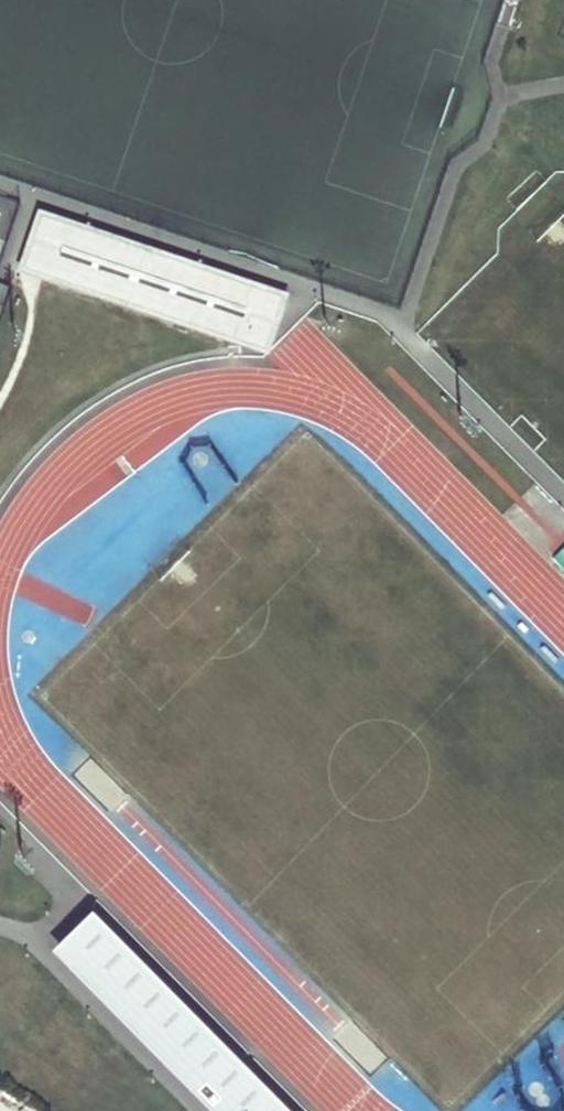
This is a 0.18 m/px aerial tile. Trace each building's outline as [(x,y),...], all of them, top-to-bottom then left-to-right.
[(283,297),(42,217),(25,267),(208,329),(266,348),(283,297)] [(563,568),(563,544),(552,556),(563,568)] [(89,906),(51,943),(217,1110),(292,1110),(89,906)]
